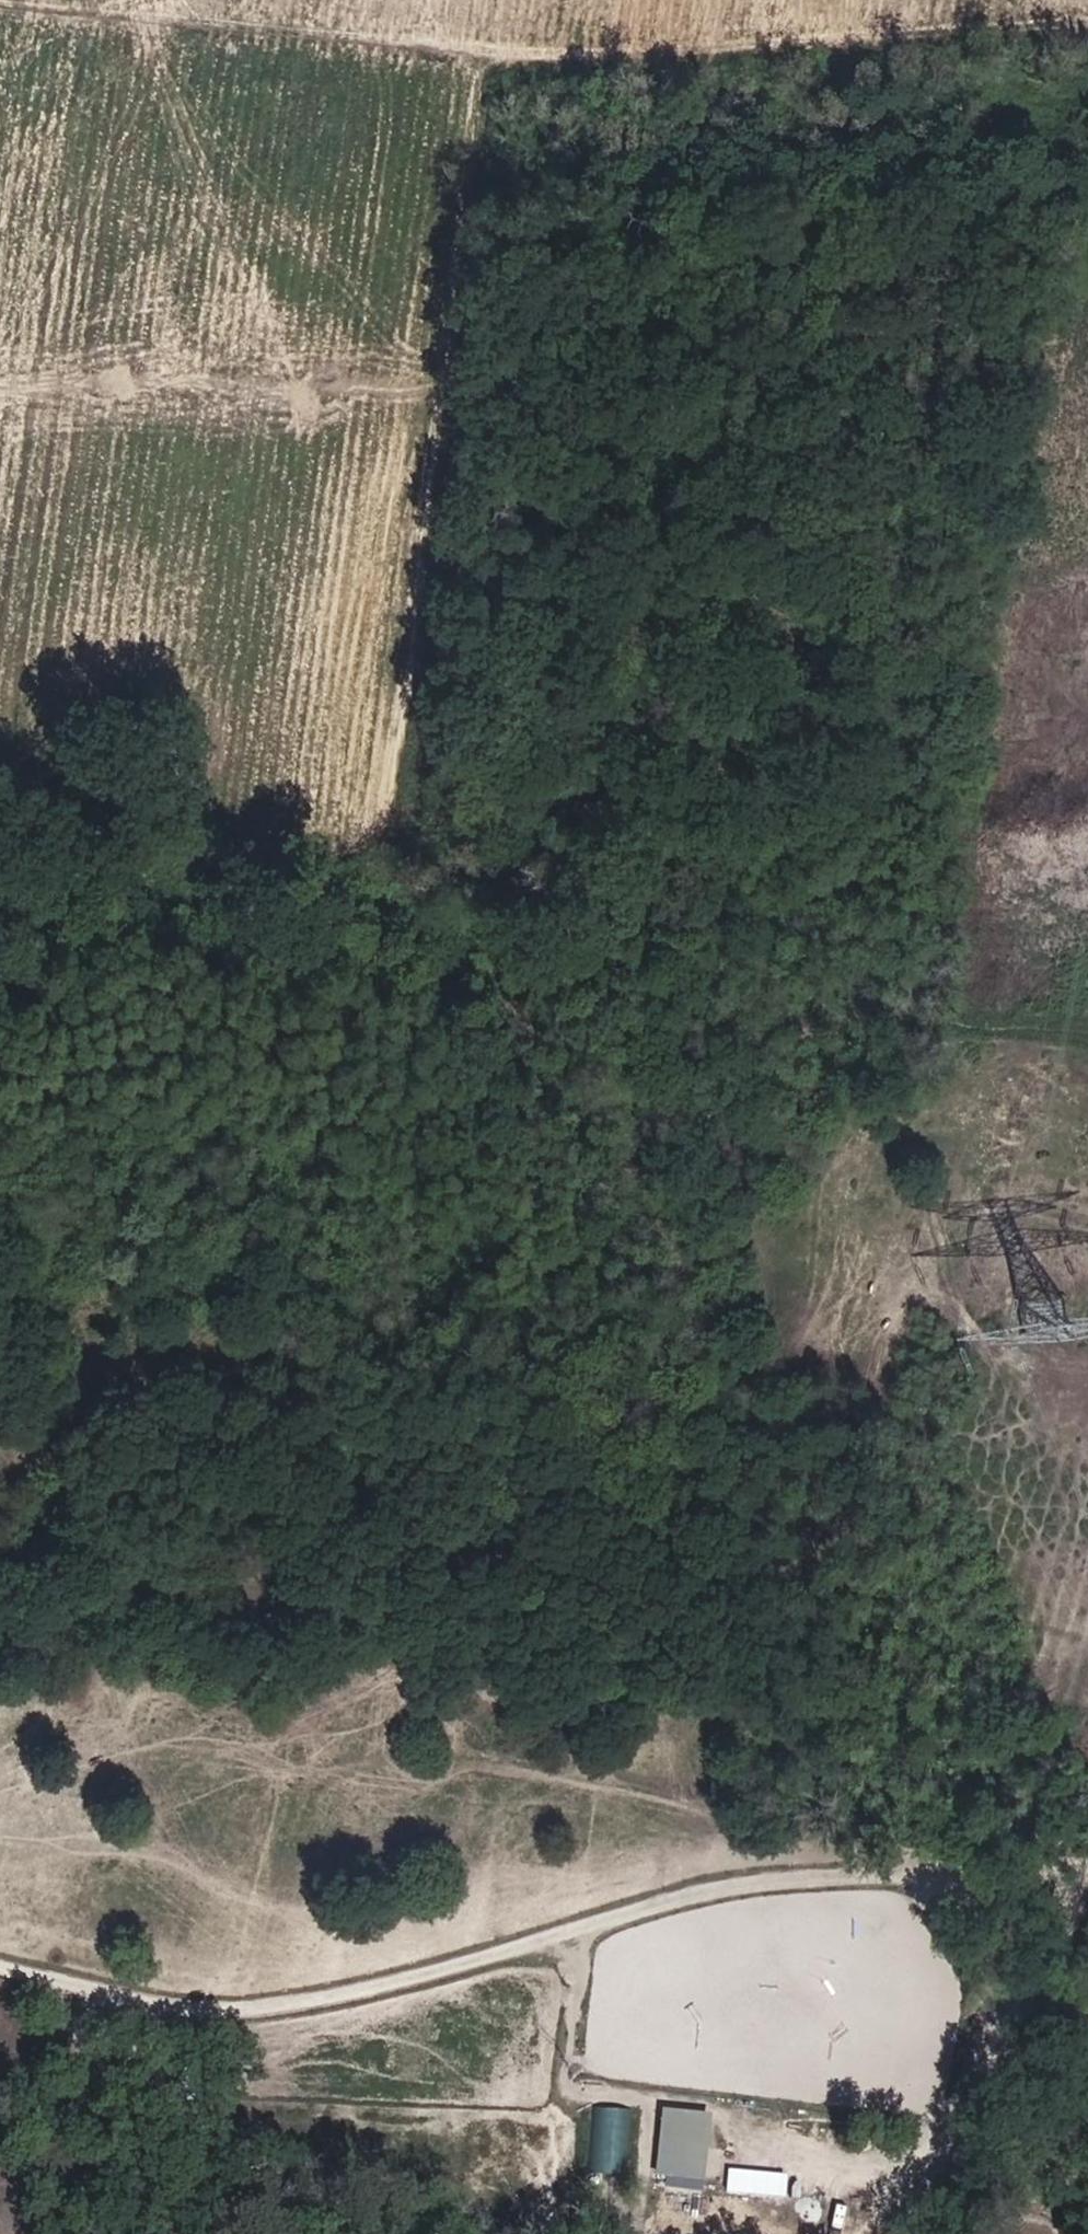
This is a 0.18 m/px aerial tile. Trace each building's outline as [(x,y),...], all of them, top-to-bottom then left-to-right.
[(668,2107),(663,2175),(713,2179),(718,2110),(668,2107)] [(726,2192),(663,2191),(662,2226),(726,2228),(726,2192)]
